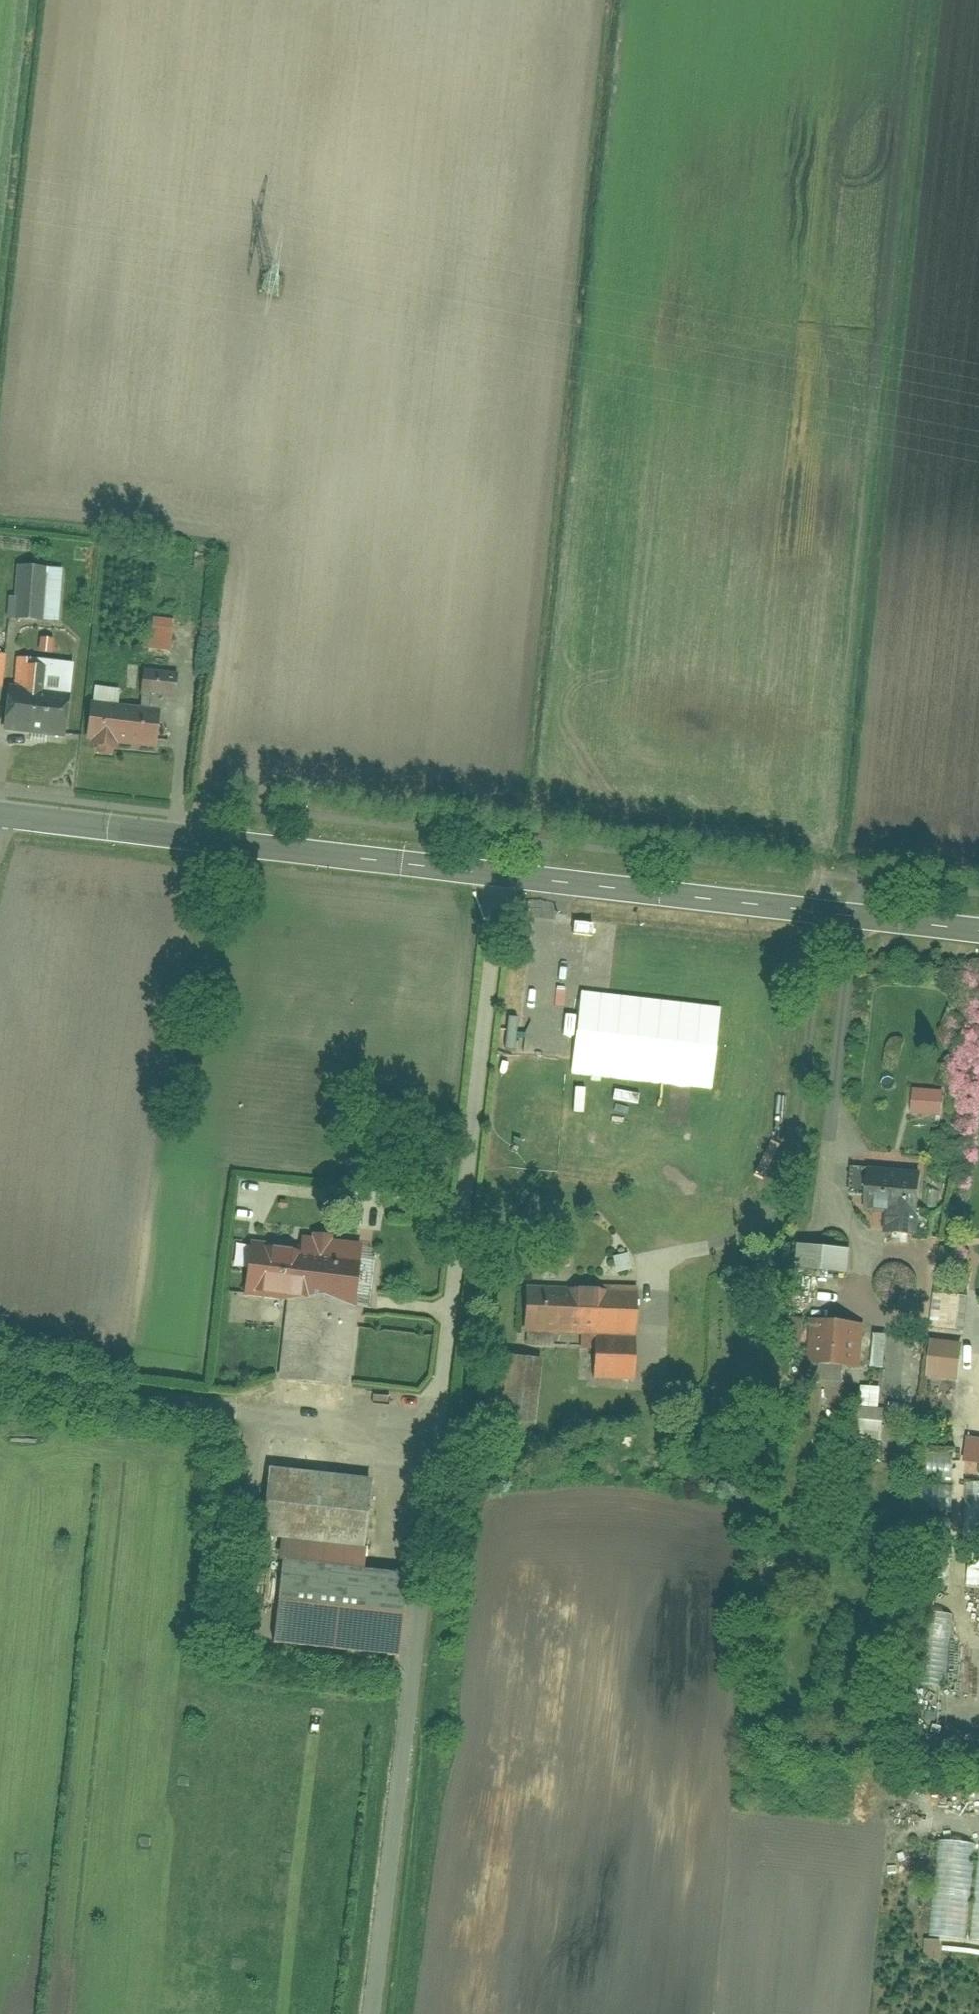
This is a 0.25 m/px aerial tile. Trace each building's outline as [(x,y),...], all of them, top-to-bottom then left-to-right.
[(47,575),(18,575),(19,617),(48,617),(47,575)] [(149,616),(143,648),(169,653),(175,621),(149,616)] [(0,715),(0,730),(56,737),(64,668),(22,663),(18,698),(2,696),(0,715)] [(85,695),(79,742),(144,750),(150,698),(168,700),(172,672),(139,668),(134,714),(110,711),(112,698),(85,695)] [(944,1091),(914,1089),(912,1114),(943,1117),(944,1091)] [(914,1180),(858,1175),(855,1210),(879,1212),(878,1231),(896,1232),(898,1211),(911,1212),(914,1180)] [(279,1379),(346,1387),(362,1244),(300,1237),(299,1248),(250,1243),(244,1296),(288,1301),(279,1379)] [(853,1249),(800,1244),(797,1268),(850,1273),(853,1249)] [(631,1296),(516,1291),(514,1346),(543,1347),(543,1331),(580,1333),(578,1377),(627,1380),(631,1296)] [(969,1297),(934,1294),(931,1328),(966,1332),(969,1297)] [(866,1325),(812,1320),(809,1364),(863,1369),(866,1325)] [(887,1367),(887,1337),(875,1337),(875,1367),(887,1367)] [(960,1382),(965,1343),(932,1340),(928,1378),(960,1382)] [(522,1424),(525,1366),(480,1364),(478,1421),(522,1424)] [(882,1443),(884,1387),(859,1386),(858,1442),(882,1443)] [(968,1437),(965,1463),(978,1464),(978,1439),(968,1437)] [(370,1479),(268,1468),(260,1538),(280,1540),(363,1549),(370,1479)] [(967,1505),(978,1506),(978,1483),(969,1482),(967,1505)] [(365,1549),(363,1549),(280,1540),(278,1561),(281,1561),(272,1645),(399,1659),(408,1574),(363,1569),(365,1549)] [(948,1686),(949,1614),(925,1613),(924,1685),(948,1686)] [(938,1840),(930,1938),(978,1942),(978,1844),(938,1840)] [(942,1942),(926,1941),(924,1961),(941,1962),(942,1942)]
